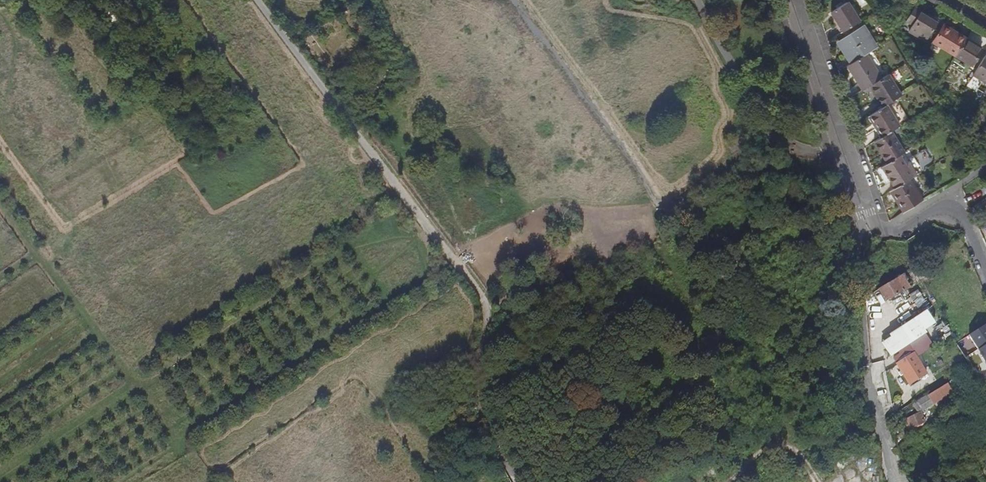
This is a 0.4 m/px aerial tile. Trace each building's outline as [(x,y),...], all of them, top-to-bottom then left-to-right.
[(829,12),(841,32),(858,22),(845,2),(829,12)] [(907,32),(924,42),(935,23),(927,18),(928,16),(913,7),(904,22),(911,26),(907,32)] [(929,41),(954,56),(963,40),(964,38),(939,24),(929,41)] [(846,57),(850,64),(865,55),(874,49),(870,42),(871,40),(867,34),(864,34),(861,28),(837,43),(841,48),(840,51),(844,57),(846,57)] [(963,40),(954,56),(970,65),(979,49),(963,40)] [(868,86),(880,79),(865,55),(850,64),(846,66),(861,91),(868,86)] [(985,84),(985,60),(982,57),(971,75),(985,84)] [(868,86),(881,108),(885,106),(900,96),(887,75),(880,79),(868,86)] [(868,116),(881,137),(890,132),(898,127),(885,106),(881,108),(868,116)] [(873,142),(886,163),(898,156),(903,153),(890,132),(881,137),(873,142)] [(880,167),(893,189),(907,179),(911,177),(898,156),(886,163),(880,167)] [(888,192),(901,213),(921,201),(907,179),(893,189),(888,192)] [(501,230),(491,236),(496,245),(506,240),(501,230)] [(477,272),(485,278),(493,266),(484,260),(477,272)] [(904,277),(902,278),(909,289),(911,288),(904,277)] [(887,302),(897,296),(909,289),(902,278),(880,291),(887,302)] [(923,302),(917,292),(909,296),(916,307),(923,302)] [(926,306),(923,302),(916,307),(918,311),(926,306)] [(889,358),(925,333),(915,318),(888,335),(889,337),(880,344),(889,358)] [(968,335),(978,349),(985,344),(985,326),(985,324),(968,335)] [(923,337),(914,343),(919,349),(927,344),(923,337)] [(978,349),(985,362),(985,344),(978,349)] [(927,375),(912,349),(894,360),(898,365),(895,367),(901,377),(904,376),(910,385),(927,375)] [(947,385),(932,394),(936,402),(952,393),(947,385)] [(923,413),(934,406),(927,394),(916,401),(923,413)] [(906,419),(910,428),(924,421),(920,412),(906,419)] [(942,420),(936,424),(939,429),(945,424),(942,420)] [(976,423),(958,436),(960,439),(978,426),(976,423)] [(931,441),(934,439),(940,435),(935,427),(924,435),(926,439),(929,438),(931,441)] [(940,435),(934,439),(936,443),(943,439),(940,435)]
